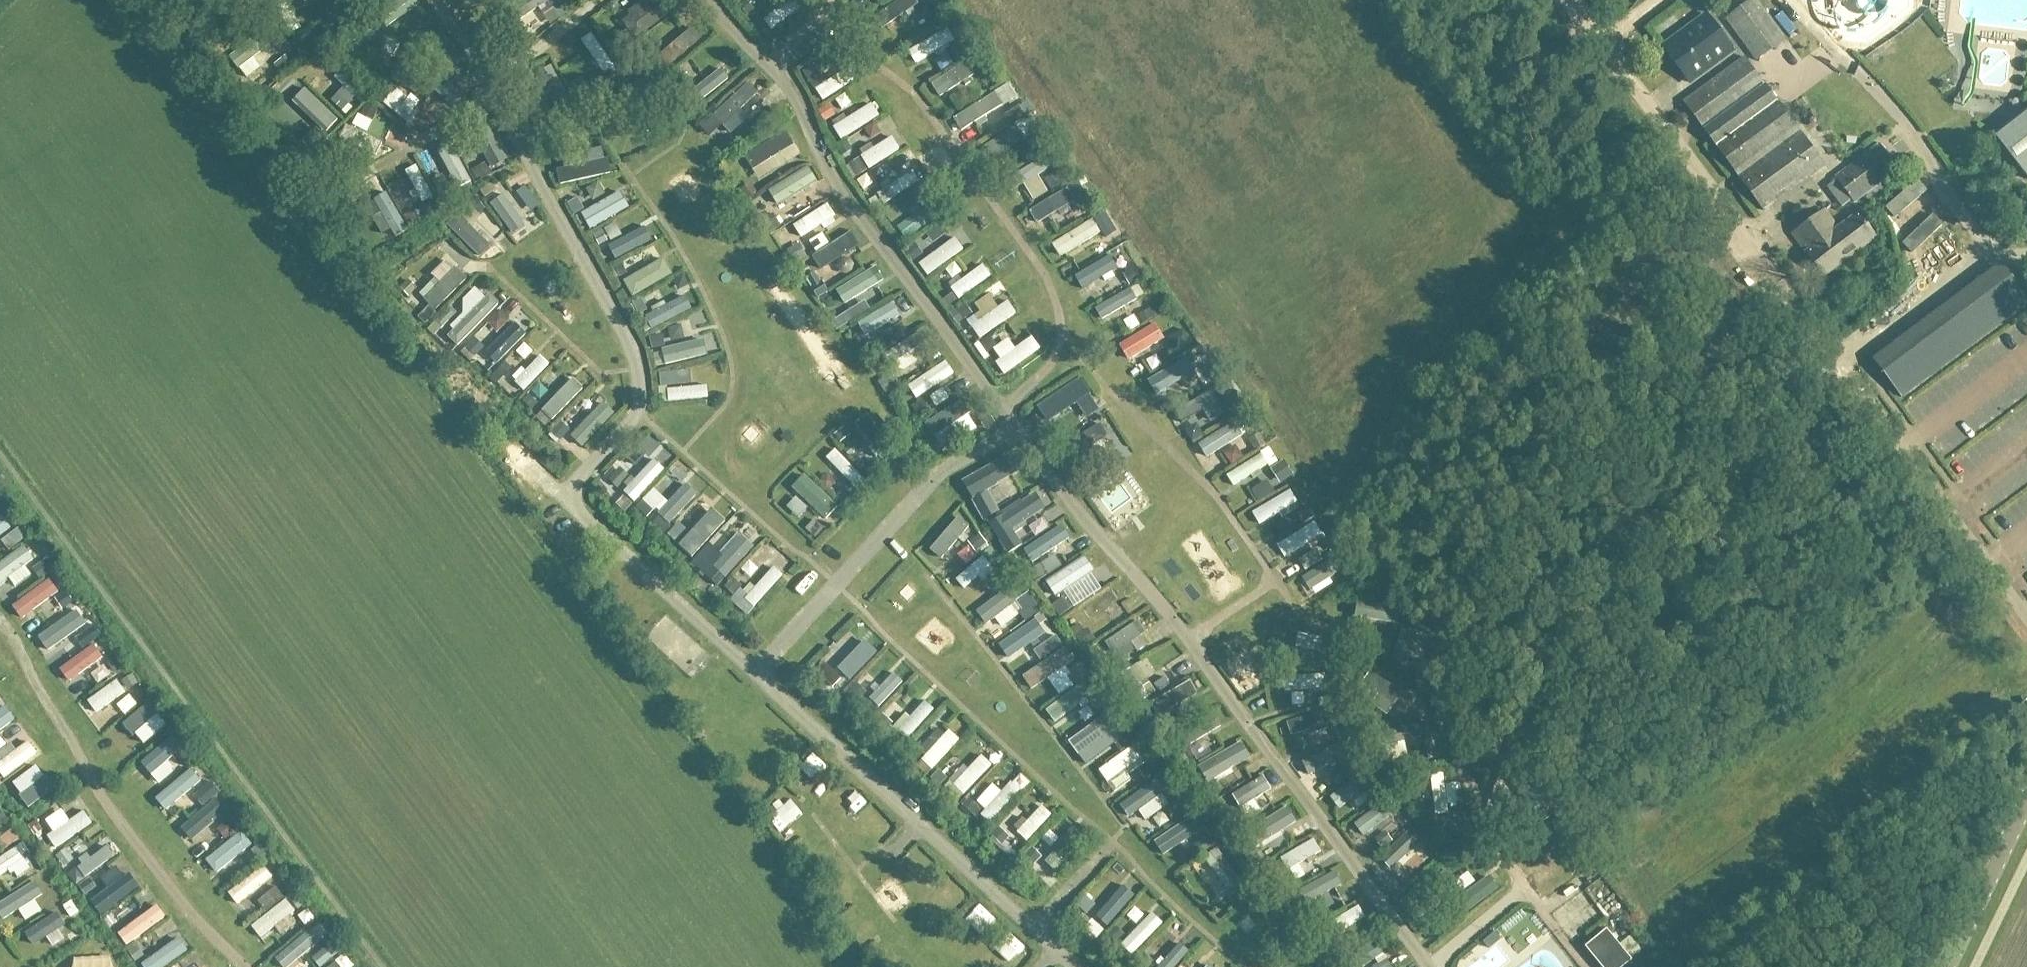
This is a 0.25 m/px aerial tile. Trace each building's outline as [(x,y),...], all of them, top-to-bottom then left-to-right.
[(305,32),(296,10),(308,5),(306,0),(292,0),(282,4),(295,36),(305,32)] [(419,10),(412,0),(405,0),(382,16),(391,30),(419,10)] [(554,0),(532,0),(522,7),(530,18),(554,0)] [(681,3),(679,0),(653,0),(638,12),(651,28),(681,3)] [(806,10),(798,0),(792,0),(766,19),(776,32),(806,10)] [(1757,61),(1786,40),(1756,0),(1752,0),(1726,19),(1757,61)] [(359,14),(350,22),(373,45),(381,36),(359,14)] [(1689,83),(1733,51),(1707,15),(1663,48),(1689,83)] [(948,26),(911,51),(920,65),(958,40),(948,26)] [(585,37),(602,70),(612,65),(595,31),(585,37)] [(376,69),(389,76),(403,50),(390,43),(376,69)] [(456,51),(447,61),(459,72),(468,62),(456,51)] [(1765,86),(1744,58),(1683,102),(1704,131),(1764,212),(1825,167),(1765,86)] [(851,67),(818,87),(826,100),(859,80),(851,67)] [(725,68),(693,88),(701,100),(733,80),(725,68)] [(353,102),(365,92),(348,69),(335,79),(353,102)] [(439,94),(447,87),(432,69),(424,76),(439,94)] [(291,70),(251,112),(303,164),(346,121),(291,70)] [(984,119),(1006,106),(995,88),(954,113),(965,130),(984,119)] [(413,125),(421,115),(394,94),(386,104),(413,125)] [(873,102),(835,125),(845,140),(882,117),(873,102)] [(1995,132),(1993,134),(1997,139),(1992,143),(2012,170),(2018,166),(2026,178),(2026,107),(1995,132)] [(744,109),(726,123),(736,135),(754,121),(744,109)] [(757,163),(795,141),(791,134),(753,156),(757,163)] [(896,136),(863,149),(870,166),(903,153),(896,136)] [(1899,170),(1880,144),(1835,178),(1855,204),(1899,170)] [(1010,186),(1041,174),(1035,159),(1004,171),(1010,186)] [(771,193),(783,210),(822,182),(809,164),(771,193)] [(411,169),(423,204),(434,200),(422,165),(411,169)] [(508,186),(492,194),(511,235),(528,227),(508,186)] [(1061,186),(1031,202),(1038,216),(1069,200),(1061,186)] [(612,200),(615,207),(590,220),(595,229),(633,209),(625,194),(612,200)] [(803,237),(838,218),(831,204),(796,223),(803,237)] [(1825,277),(1876,238),(1858,214),(1838,228),(1825,210),(1793,234),(1825,277)] [(467,233),(481,257),(495,248),(480,225),(467,233)] [(614,261),(655,242),(648,226),(607,245),(614,261)] [(829,269),(859,248),(850,235),(820,257),(829,269)] [(930,274),(966,250),(956,235),(920,260),(930,274)] [(879,252),(863,256),(866,268),(883,264),(879,252)] [(1079,273),(1089,290),(1120,271),(1109,254),(1079,273)] [(983,261),(952,285),(962,298),(993,275),(983,261)] [(439,307),(470,278),(458,266),(427,295),(439,307)] [(660,266),(627,278),(633,292),(665,281),(660,266)] [(837,288),(845,304),(875,289),(867,273),(837,288)] [(487,292),(452,336),(465,347),(500,303),(487,292)] [(1009,316),(1019,304),(1008,295),(999,307),(1009,316)] [(892,296),(858,313),(868,335),(903,318),(892,296)] [(648,315),(655,329),(686,313),(679,300),(648,315)] [(991,306),(973,328),(985,338),(1003,316),(991,306)] [(503,332),(515,318),(505,310),(492,324),(503,332)] [(1966,350),(1942,318),(1878,366),(1902,398),(1966,350)] [(1137,354),(1168,344),(1164,330),(1132,341),(1137,354)] [(1006,373),(1029,358),(1013,334),(991,349),(1006,373)] [(892,348),(906,368),(922,357),(908,337),(892,348)] [(699,342),(664,349),(668,365),(702,357),(699,342)] [(528,390),(553,363),(541,352),(515,378),(528,390)] [(916,398),(957,376),(948,360),(908,381),(916,398)] [(1178,387),(1199,379),(1193,362),(1171,370),(1178,387)] [(1028,410),(1024,416),(1049,451),(1107,414),(1080,372),(1028,410)] [(542,405),(556,420),(586,391),(572,376),(542,405)] [(708,383),(666,386),(667,402),(709,399),(708,383)] [(1190,431),(1225,412),(1216,396),(1181,415),(1190,431)] [(574,434),(588,445),(616,409),(602,398),(574,434)] [(1202,448),(1212,466),(1261,440),(1252,422),(1202,448)] [(854,482),(863,474),(836,447),(828,455),(854,482)] [(642,492),(664,468),(654,458),(631,482),(642,492)] [(1232,475),(1242,496),(1278,478),(1268,458),(1232,475)] [(774,489),(772,495),(773,503),(777,509),(821,548),(851,515),(798,466),(774,489)] [(972,495),(997,481),(989,466),(963,479),(972,495)] [(671,521),(698,495),(688,484),(674,498),(669,493),(656,505),(671,521)] [(986,518),(1000,511),(989,488),(975,495),(986,518)] [(1119,520),(1142,505),(1133,490),(1109,504),(1119,520)] [(1297,497),(1259,521),(1268,535),(1306,511),(1297,497)] [(995,518),(1003,541),(1026,532),(1023,522),(1050,512),(1045,499),(995,518)] [(680,539),(694,553),(728,520),(714,506),(680,539)] [(964,539),(959,535),(969,522),(957,512),(932,545),(949,558),(964,539)] [(1028,548),(1039,565),(1076,543),(1065,525),(1028,548)] [(17,545),(8,532),(0,538),(0,549),(4,554),(17,545)] [(1322,532),(1287,551),(1296,568),(1332,549),(1322,532)] [(715,562),(727,573),(753,546),(740,534),(715,562)] [(958,550),(967,562),(980,554),(972,541),(958,550)] [(42,564),(32,547),(0,566),(0,587),(1,589),(42,564)] [(987,556),(959,575),(968,589),(996,569),(987,556)] [(1063,594),(1095,573),(1086,560),(1055,581),(1063,594)] [(773,561),(742,591),(754,604),(785,574),(773,561)] [(1323,605),(1355,589),(1343,566),(1312,582),(1323,605)] [(24,620),(58,592),(45,576),(11,605),(24,620)] [(1378,583),(1308,627),(1350,639),(1386,657),(1410,613),(1378,583)] [(1013,585),(982,608),(992,621),(1022,598),(1013,585)] [(58,594),(68,607),(78,599),(68,587),(58,594)] [(1120,593),(1088,609),(1095,624),(1128,607),(1120,593)] [(80,609),(43,631),(51,645),(88,623),(80,609)] [(1008,658),(1025,652),(1020,637),(1002,643),(1008,658)] [(854,678),(877,652),(864,640),(841,666),(854,678)] [(1321,662),(1326,646),(1309,641),(1304,657),(1321,662)] [(91,649),(68,667),(77,678),(99,660),(91,649)] [(107,679),(124,667),(119,660),(103,672),(107,679)] [(1042,664),(1028,674),(1036,686),(1050,676),(1042,664)] [(1158,681),(1152,667),(1140,672),(1146,686),(1158,681)] [(872,694),(885,705),(906,682),(894,670),(872,694)] [(122,673),(85,699),(96,714),(133,688),(122,673)] [(1292,682),(1291,696),(1323,697),(1323,683),(1292,682)] [(1370,687),(1364,697),(1377,706),(1384,696),(1370,687)] [(1390,694),(1378,706),(1395,723),(1407,710),(1390,694)] [(1069,697),(1055,707),(1063,716),(1076,705),(1069,697)] [(894,728),(906,740),(937,710),(926,698),(894,728)] [(20,721),(5,701),(0,705),(0,735),(20,721)] [(123,741),(139,727),(147,737),(162,724),(145,704),(114,730),(123,741)] [(1109,717),(1075,745),(1084,756),(1119,728),(1109,717)] [(926,760),(939,767),(957,733),(945,727),(926,760)] [(1121,755),(1104,771),(1114,782),(1143,756),(1125,736),(1114,746),(1121,755)] [(1248,738),(1182,778),(1203,810),(1272,768),(1248,738)] [(1502,767),(1487,802),(1498,829),(1546,797),(1511,739),(1502,767)] [(166,741),(137,767),(147,778),(176,752),(166,741)] [(0,762),(0,766),(6,775),(32,756),(23,744),(0,762)] [(983,753),(956,782),(967,793),(994,763),(983,753)] [(819,788),(825,760),(807,757),(802,785),(819,788)] [(192,766),(168,788),(182,803),(206,781),(192,766)] [(26,791),(36,804),(57,788),(47,775),(26,791)] [(1265,777),(1243,796),(1254,808),(1275,788),(1265,777)] [(1451,789),(1450,778),(1438,779),(1439,813),(1469,811),(1468,788),(1451,789)] [(1011,779),(984,814),(995,823),(1022,788),(1011,779)] [(1136,815),(1168,795),(1160,783),(1128,802),(1136,815)] [(1345,814),(1363,808),(1356,789),(1338,795),(1345,814)] [(1044,804),(1019,829),(1031,841),(1056,816),(1044,804)] [(1370,842),(1404,821),(1396,808),(1362,829),(1370,842)] [(778,809),(769,814),(779,830),(788,825),(778,809)] [(90,813),(51,829),(56,841),(95,826),(90,813)] [(1149,839),(1161,832),(1152,814),(1140,821),(1149,839)] [(1255,851),(1304,832),(1297,814),(1248,832),(1255,851)] [(1060,871),(1088,839),(1075,828),(1047,859),(1060,871)] [(1168,857),(1197,841),(1189,828),(1161,844),(1168,857)] [(236,836),(210,854),(219,867),(246,849),(236,836)] [(108,841),(79,861),(89,875),(117,856),(108,841)] [(1399,873),(1426,853),(1419,842),(1391,862),(1399,873)] [(1301,886),(1312,881),(1306,869),(1327,860),(1320,843),(1288,856),(1301,886)] [(1228,870),(1231,868),(1220,845),(1208,851),(1229,895),(1238,890),(1228,870)] [(30,864),(21,846),(0,857),(0,880),(30,864)] [(265,862),(230,891),(243,906),(278,878),(265,862)] [(9,914),(56,885),(46,869),(0,897),(0,899),(9,914)] [(1341,873),(1314,885),(1322,902),(1349,890),(1341,873)] [(1476,911),(1509,893),(1500,876),(1467,894),(1476,911)] [(1112,928),(1141,896),(1126,883),(1098,915),(1112,928)] [(261,937),(299,915),(289,899),(251,922),(261,937)] [(132,946),(169,916),(157,901),(120,931),(132,946)] [(985,906),(963,926),(974,937),(995,917),(985,906)] [(1352,930),(1370,922),(1364,908),(1346,917),(1352,930)] [(50,948),(73,926),(57,909),(34,930),(50,948)] [(1522,910),(1490,933),(1501,948),(1533,926),(1522,910)] [(1137,956),(1166,923),(1153,911),(1123,943),(1137,956)] [(1601,966),(1624,966),(1632,960),(1606,929),(1585,947),(1601,966)] [(191,948),(180,935),(145,962),(149,966),(168,966),(191,948)] [(309,935),(282,953),(291,966),(318,948),(309,935)] [(1193,954),(1186,945),(1158,966),(1176,966),(1193,954)] [(1474,962),(1478,966),(1489,966),(1499,959),(1490,948),(1474,962)] [(97,962),(88,949),(60,966),(88,966),(97,962)] [(1558,955),(1541,966),(1566,966),(1558,955)]
